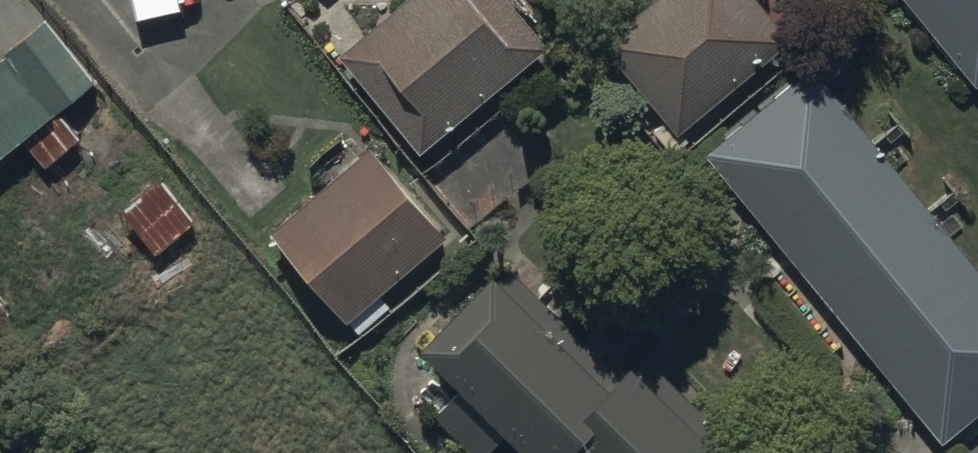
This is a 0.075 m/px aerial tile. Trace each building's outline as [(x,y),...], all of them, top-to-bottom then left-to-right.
[(341,60),(424,159),(553,51),(511,0),(413,0),(341,60)] [(601,44),(677,134),(802,28),(778,0),(775,0),(765,9),(757,0),(651,0),(632,16),(620,2),(606,14),(619,29),(601,44)] [(977,85),(977,0),(907,0),(977,85)] [(19,145),(44,176),(80,147),(56,118),(96,85),(45,23),(0,60),(0,161),(19,145)] [(703,150),(939,445),(977,414),(977,268),(960,245),(967,239),(956,226),(973,213),(952,187),(928,207),(906,178),(912,173),(901,159),(915,147),(895,122),(873,140),(849,111),(856,106),(846,93),(861,80),(843,58),(819,77),(810,65),(703,150)] [(375,150),(272,234),(360,341),(395,313),(385,300),(453,244),(375,150)] [(160,180),(119,210),(154,258),(195,228),(160,180)] [(422,353),(465,398),(437,426),(464,452),(510,452),(518,445),(526,452),(733,452),(640,359),(617,382),(507,270),(422,353)]
